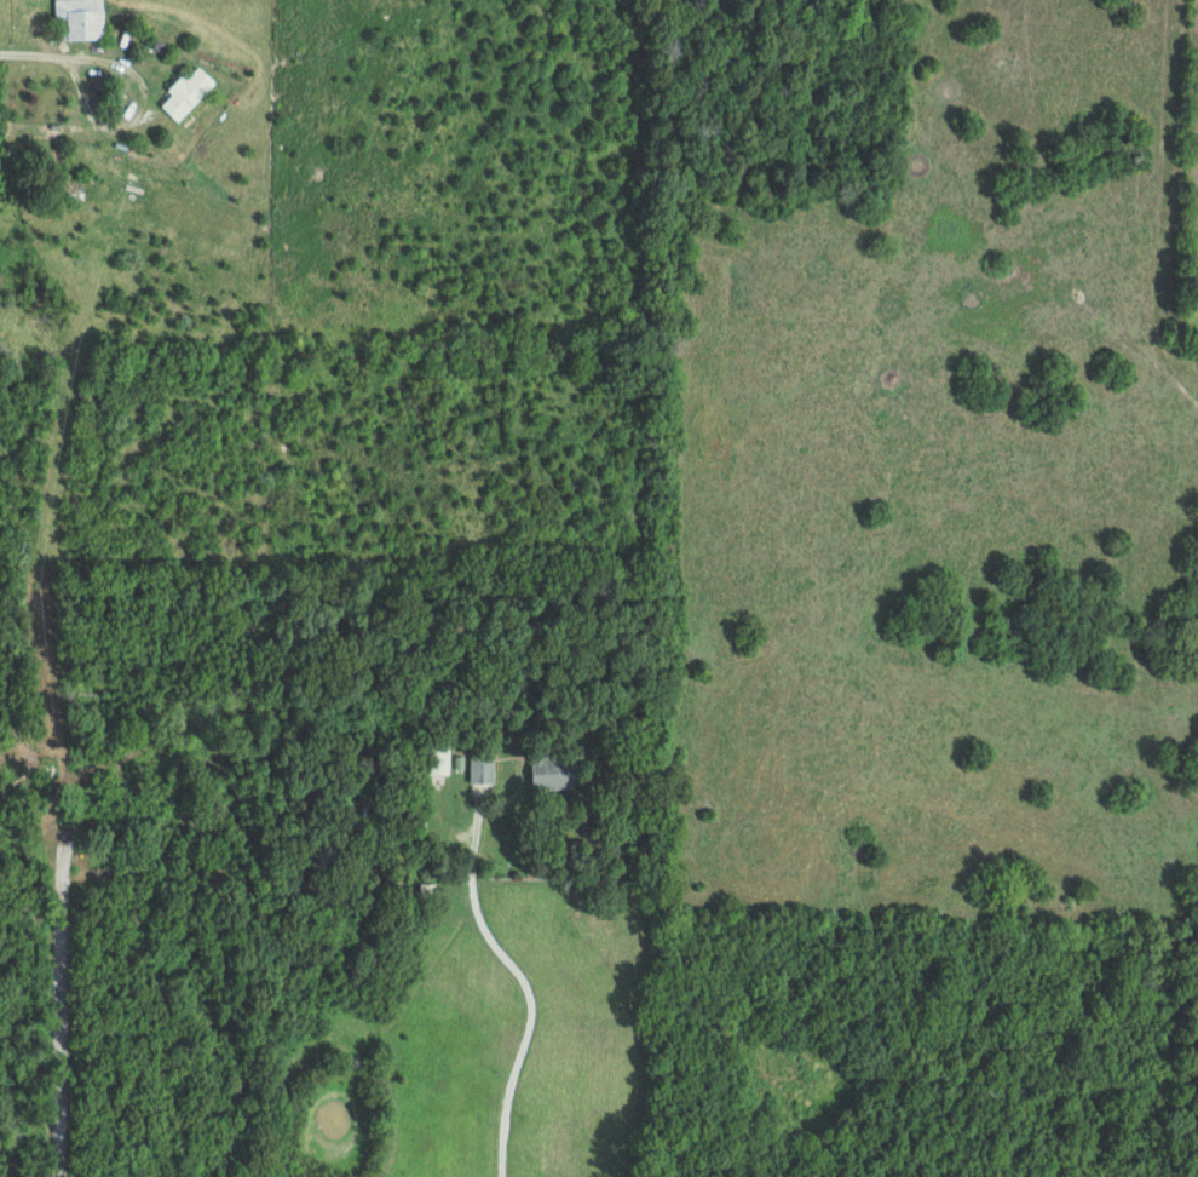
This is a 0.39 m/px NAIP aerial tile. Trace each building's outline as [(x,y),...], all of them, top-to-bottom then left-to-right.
[(57,40),(106,40),(106,0),(57,0),(57,40)] [(180,122),(218,84),(199,65),(161,103),(180,122)] [(452,776),(452,747),(433,747),(433,776),(452,776)] [(496,754),(473,754),(473,784),(496,784),(496,754)] [(532,789),(577,789),(577,757),(532,757),(532,789)]
